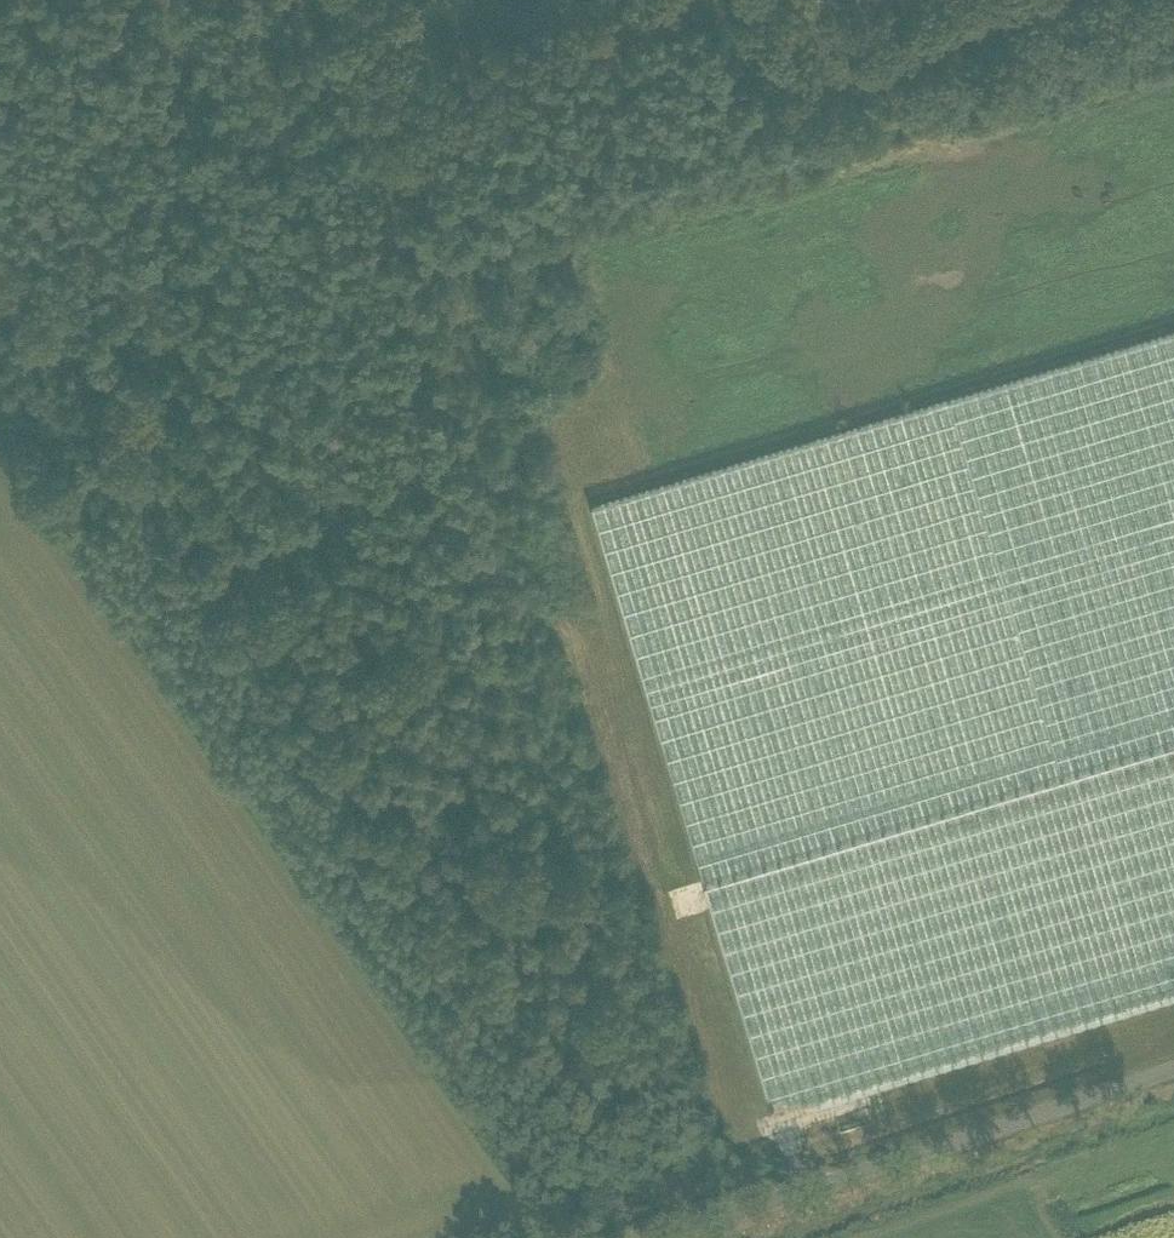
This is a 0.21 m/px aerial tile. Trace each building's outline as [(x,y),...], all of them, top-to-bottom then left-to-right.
[(1173,734),(1173,331),(590,506),(701,875),(1173,734)] [(701,875),(773,1115),(1173,995),(1173,734),(701,875)]
